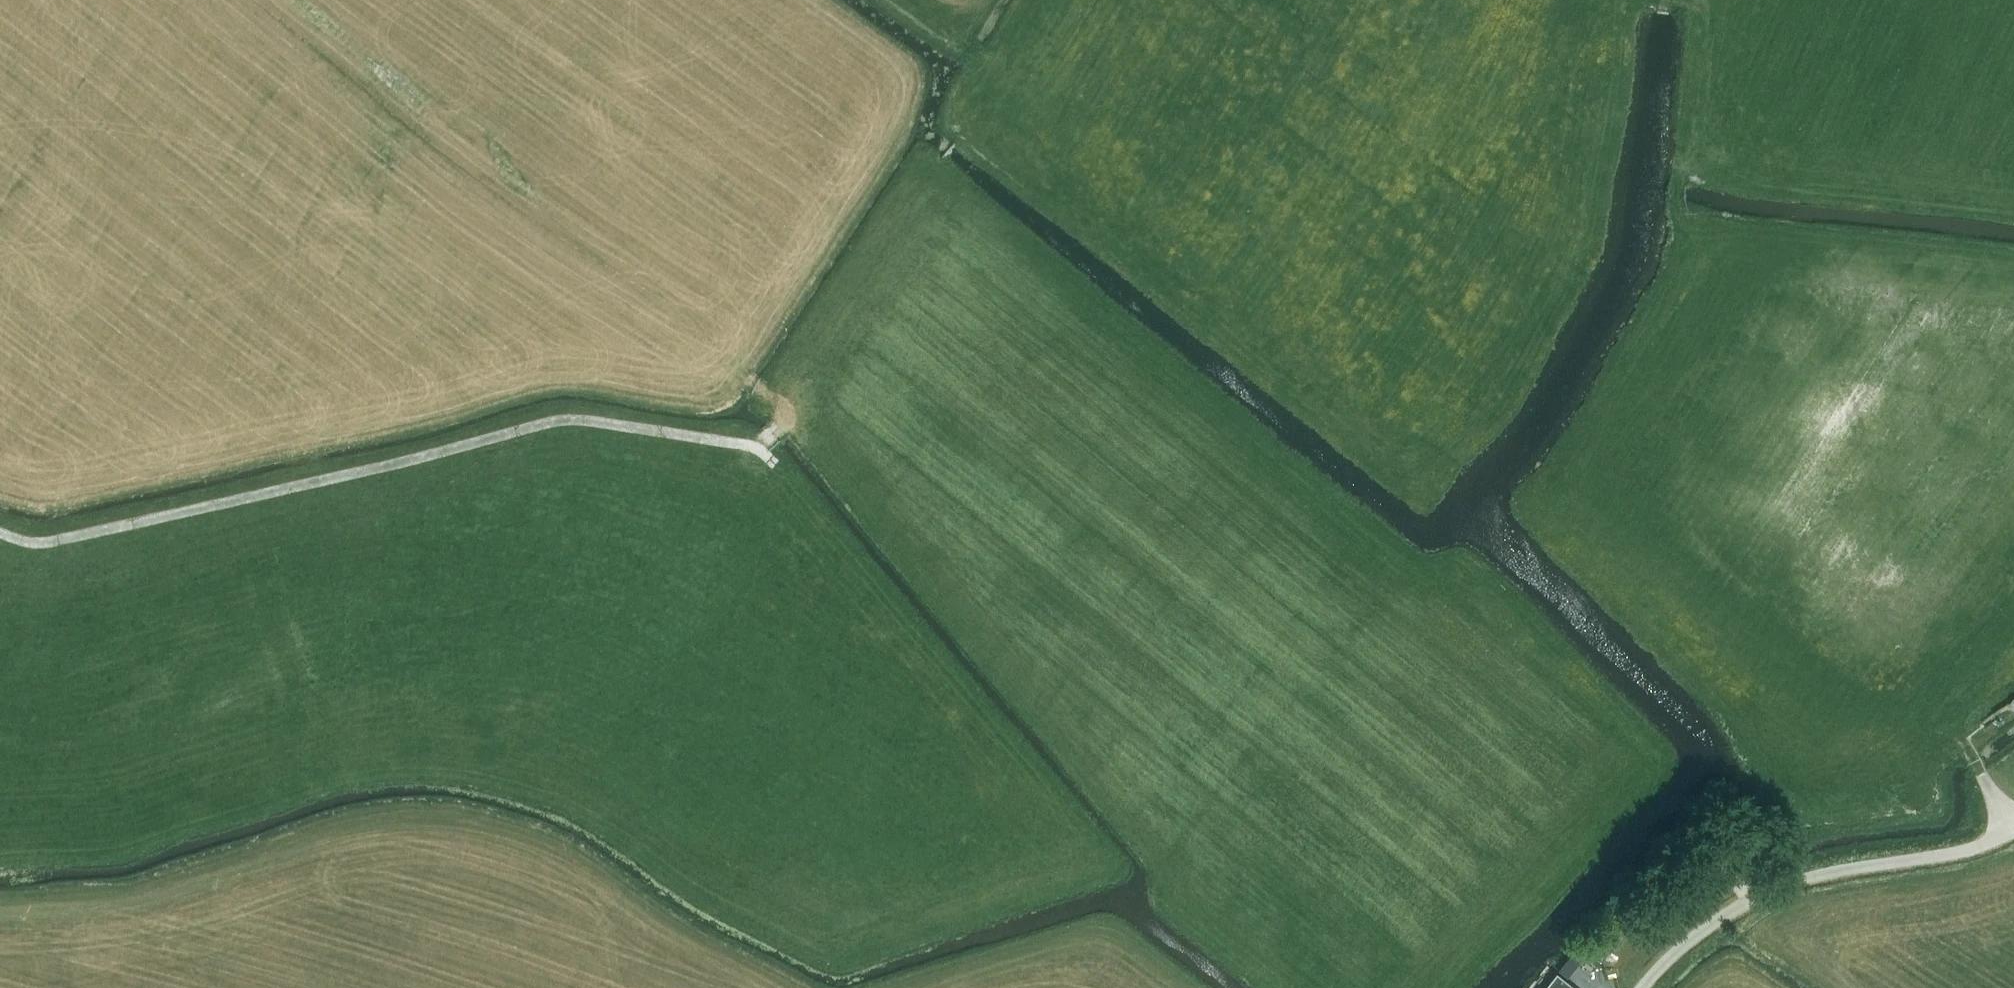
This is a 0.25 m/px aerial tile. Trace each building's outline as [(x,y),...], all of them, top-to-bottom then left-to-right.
[(1920,709),(1920,711),(1921,714),(1923,715),(1925,717),(1927,717),(1929,717),(1932,716),(1933,714),(1934,712),(1935,710),(1934,707),(1933,705),(1931,704),(1929,703),(1926,703),(1924,704),(1922,705),(1921,707),(1920,709)] [(1679,875),(1670,867),(1666,871),(1662,868),(1658,872),(1670,884),(1679,875)] [(1653,877),(1648,882),(1651,885),(1647,889),(1656,897),(1664,889),(1653,877)] [(1567,961),(1559,970),(1568,977),(1575,967),(1567,961)] [(1546,987),(1545,987),(1574,987),(1556,974),(1545,986),(1546,987)]
